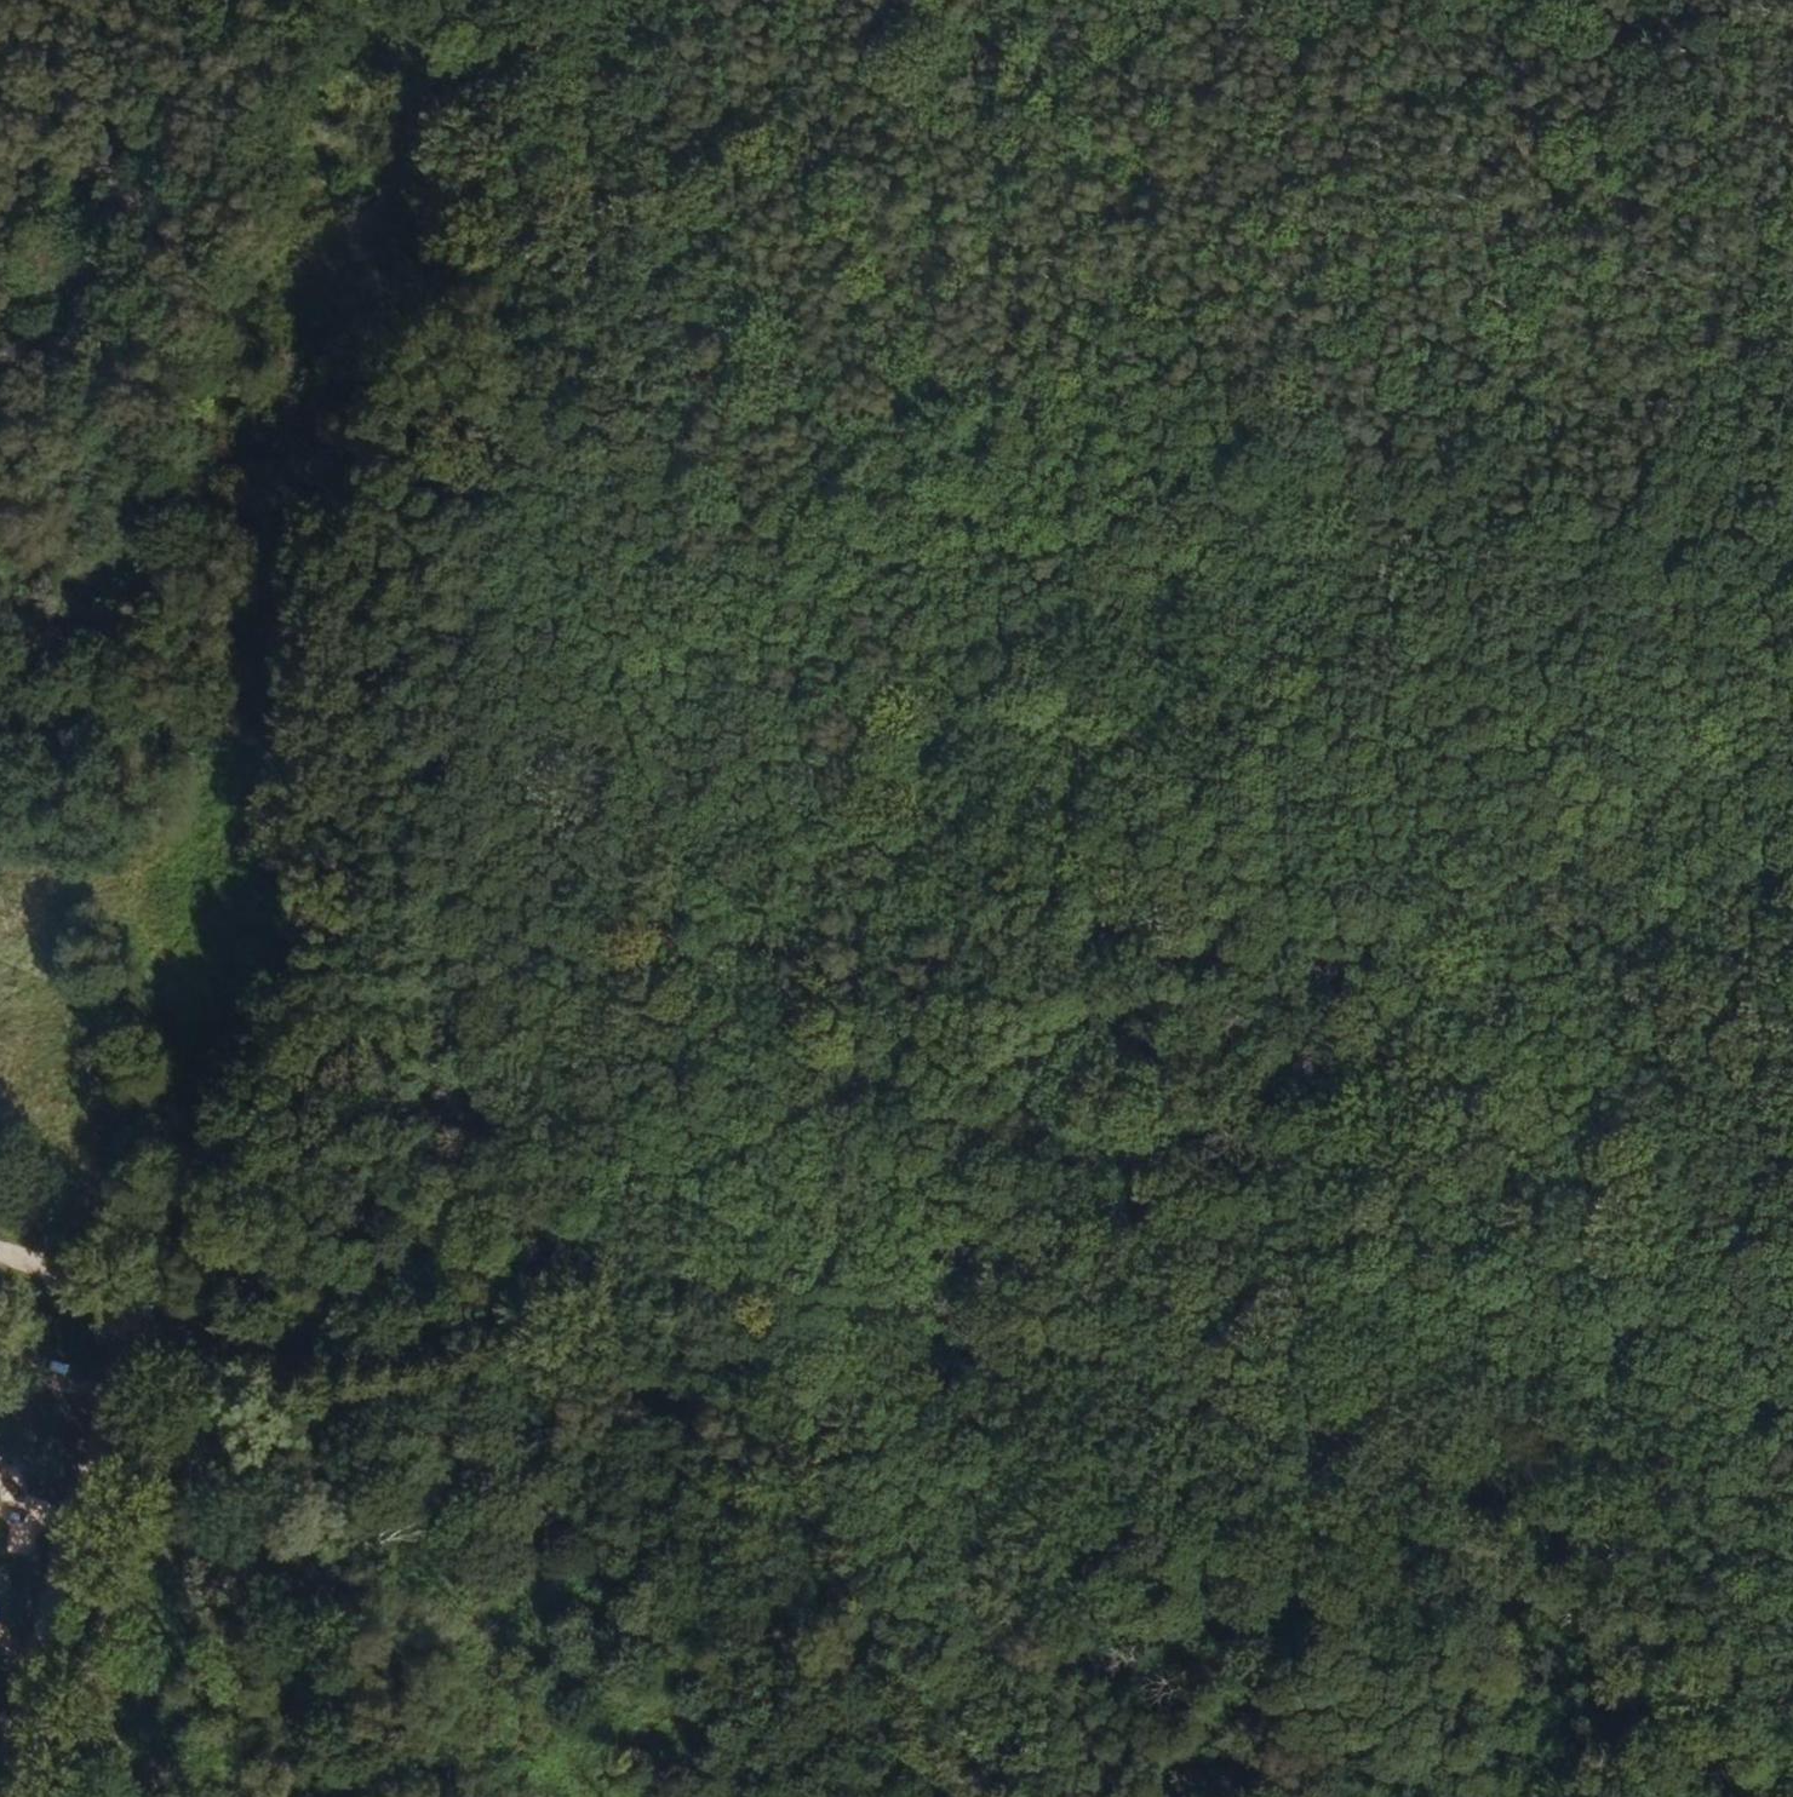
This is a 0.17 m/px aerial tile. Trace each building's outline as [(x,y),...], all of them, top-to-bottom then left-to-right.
[(0,1466),(0,1493),(5,1495),(11,1469),(0,1466)] [(19,1494),(4,1549),(34,1557),(50,1502),(19,1494)]
